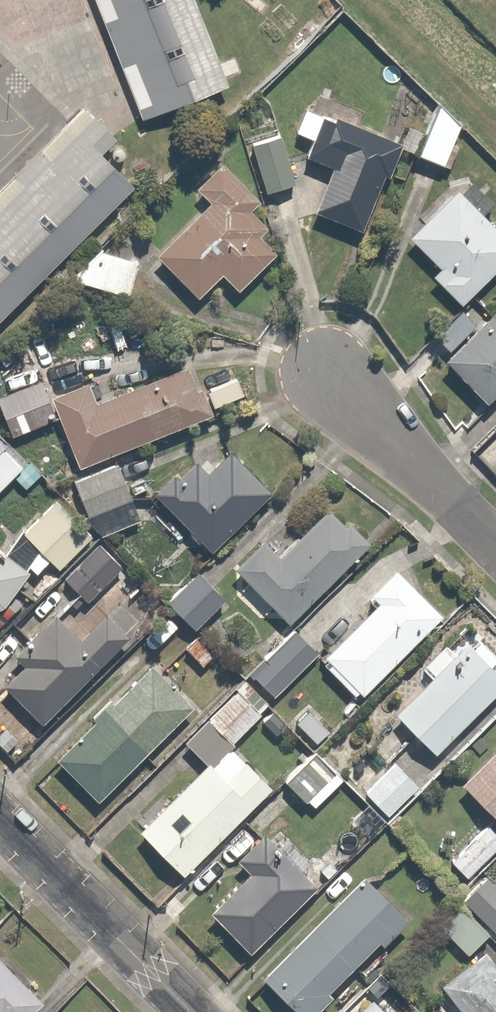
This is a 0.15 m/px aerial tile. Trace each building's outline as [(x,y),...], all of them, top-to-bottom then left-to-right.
[(186,0),(113,0),(151,109),(216,86),(186,0)] [(134,171),(71,112),(0,187),(0,316),(134,171)] [(364,234),(401,144),(328,115),(310,160),(330,168),(312,213),(364,234)] [(279,133),(249,143),(265,190),(294,181),(279,133)] [(225,158),(197,184),(212,199),(155,255),(199,301),(223,277),(238,292),(278,254),(258,233),(268,224),(254,209),(264,199),(225,158)] [(460,192),(416,236),(452,273),(442,283),(465,306),(495,276),(495,229),(460,192)] [(129,291),(138,258),(93,245),(83,278),(129,291)] [(446,357),(487,402),(495,395),(495,314),(495,312),(446,357)] [(91,380),(50,396),(77,466),(214,413),(205,390),(198,393),(189,369),(100,403),(91,380)] [(0,390),(0,400),(11,436),(57,422),(43,377),(0,390)] [(274,490),(234,449),(209,473),(198,461),(179,479),(176,472),(155,491),(213,550),(274,490)] [(123,458),(69,475),(82,519),(136,503),(123,458)] [(22,532),(19,530),(3,553),(23,568),(27,564),(34,572),(48,559),(57,569),(90,536),(55,500),(22,532)] [(267,535),(234,565),(288,623),(374,544),(351,520),(346,525),(330,507),(282,551),(267,535)] [(27,571),(23,568),(3,553),(0,551),(0,608),(27,571)] [(442,613),(396,568),(371,592),(380,602),(324,657),(360,694),(442,613)] [(225,597),(199,571),(169,601),(195,627),(225,597)] [(43,719),(130,634),(105,610),(80,634),(56,610),(13,652),(26,665),(8,683),(43,719)] [(317,650),(293,629),(263,658),(267,662),(254,675),(276,695),(317,650)] [(495,692),(495,670),(465,640),(397,711),(439,751),(495,692)] [(195,706),(153,661),(105,705),(147,750),(195,706)] [(270,706),(241,678),(204,717),(232,744),(270,706)] [(98,798),(147,750),(105,705),(53,754),(98,798)] [(327,725),(308,706),(295,720),(314,738),(327,725)] [(186,869),(271,784),(228,741),(142,826),(186,869)] [(344,781),(312,750),(283,779),(315,810),(344,781)] [(465,782),(495,813),(495,752),(465,782)] [(418,777),(396,758),(366,793),(388,812),(418,777)] [(495,849),(495,833),(487,824),(450,863),(467,879),(495,849)] [(324,886),(268,826),(236,855),(253,874),(214,911),(252,952),(324,886)] [(412,919),(366,873),(314,926),(353,964),(379,940),(386,946),(412,919)] [(489,929),(495,935),(495,887),(484,876),(460,902),(489,929)] [(489,929),(460,902),(437,926),(467,953),(489,929)] [(265,977),(301,1011),(319,1011),(335,995),(329,989),(353,964),(314,926),(265,977)] [(487,948),(439,982),(461,1011),(495,1011),(495,960),(487,948)] [(0,952),(0,1011),(28,1011),(44,996),(0,952)] [(374,995),(358,1011),(391,1011),(374,995)]
